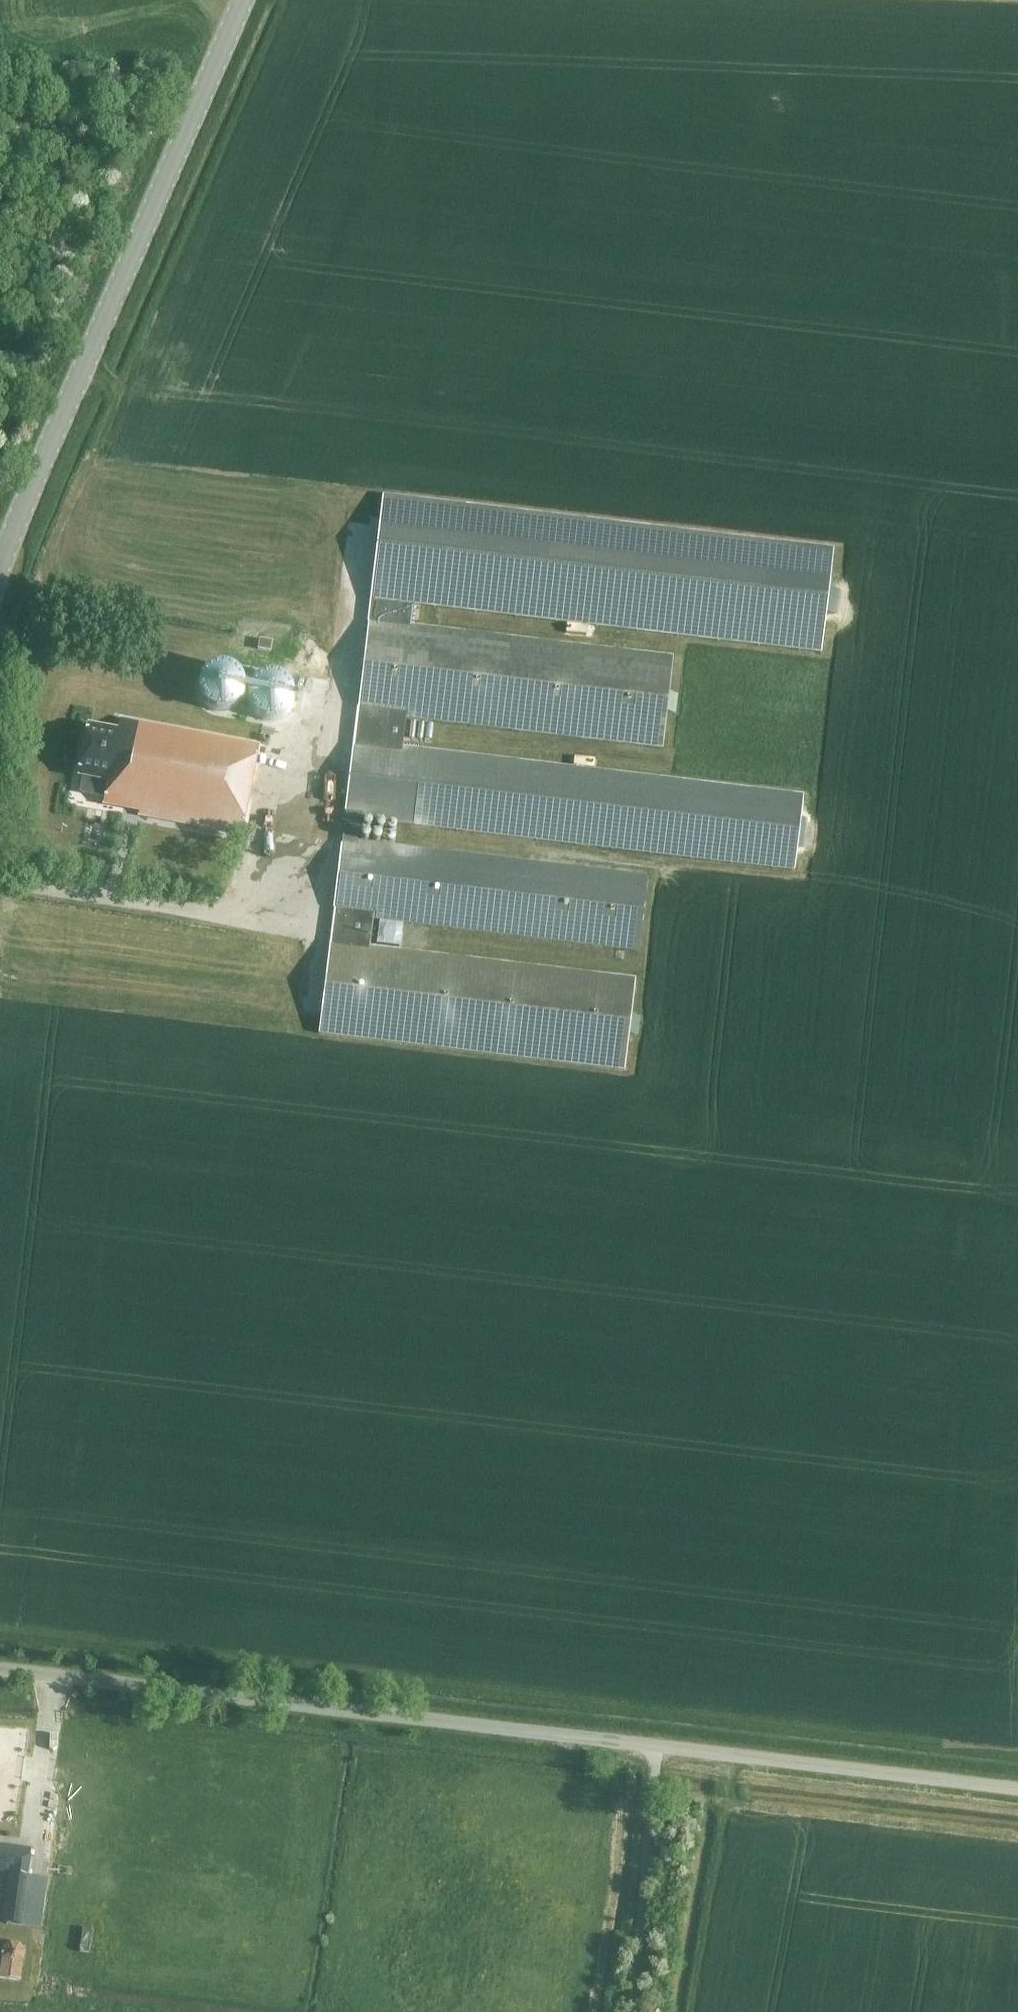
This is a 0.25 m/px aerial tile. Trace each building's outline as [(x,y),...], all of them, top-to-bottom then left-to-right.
[(382,495),(370,600),(367,618),(411,623),(413,605),(821,653),(834,549),(382,495)] [(795,871),(804,793),(401,745),(404,715),(661,745),(672,654),(411,623),(367,618),(351,759),(332,915),(319,1034),(624,1071),(635,980),(371,949),(374,920),(637,951),(647,873),(358,838),(361,819),(795,871)] [(214,711),(217,712),(220,712),(223,712),(226,712),(229,711),(232,710),(234,709),(237,707),(239,704),(241,702),(242,699),(243,696),(244,693),(244,690),(244,687),(244,684),(243,681),(241,679),(240,676),(238,674),(235,672),(233,670),(230,669),(227,668),(224,667),(221,667),(218,668),(215,668),(212,670),(209,671),(207,673),(204,675),(203,678),(201,680),(200,683),(199,686),(199,689),(199,692),(200,695),(201,698),(202,701),(204,704),(206,706),(208,708),(211,710),(214,711)] [(278,677),(274,676),(271,676),(267,676),(263,677),(260,679),(256,681),(254,684),(251,687),(250,690),(248,694),(248,697),(248,701),(249,705),(250,708),(252,712),(254,715),(257,717),(260,719),(264,721),(267,721),(271,722),(275,721),(279,720),(282,719),(285,717),(288,714),(290,711),(292,708),(293,704),(294,700),(294,697),(293,693),(292,689),(290,686),(287,683),(285,681),(281,679),(278,677)] [(121,718),(118,734),(89,728),(80,775),(83,776),(80,793),(107,798),(106,805),(139,812),(138,816),(243,836),(261,745),(121,718)] [(0,1845),(0,1871),(8,1872),(3,1911),(1,1922),(42,1929),(43,1918),(49,1878),(27,1875),(31,1850),(0,1845)] [(1,1957),(25,1960),(26,1950),(20,1942),(10,1941),(2,1947),(1,1957)]
